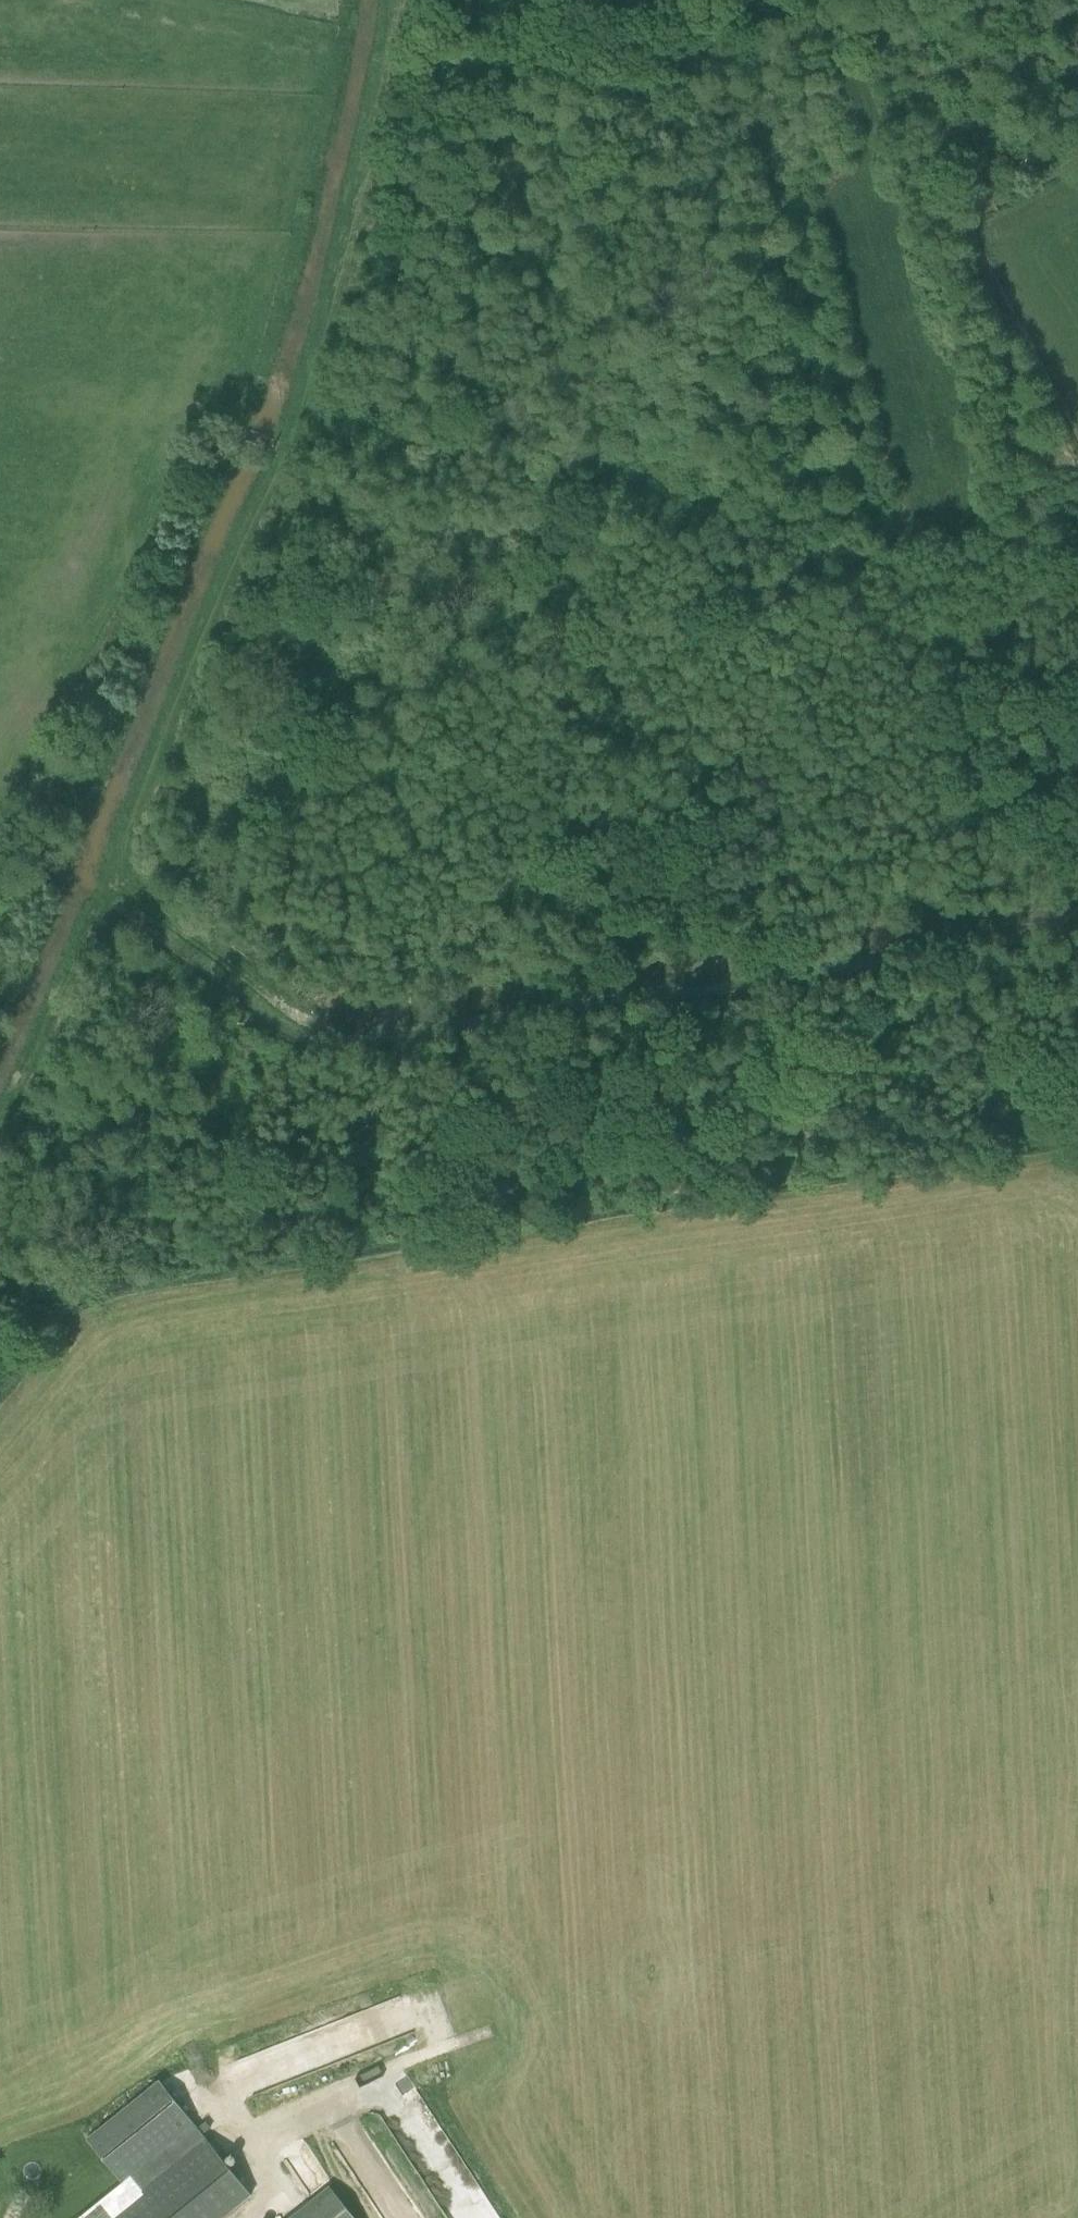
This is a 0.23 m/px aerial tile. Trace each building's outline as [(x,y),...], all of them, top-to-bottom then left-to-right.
[(252,2195),(203,2134),(198,2128),(158,2080),(87,2138),(123,2183),(79,2217),(224,2217),(252,2195)] [(205,2122),(198,2128),(203,2134),(210,2128),(205,2122)] [(331,2187),(292,2217),(355,2217),(331,2187)]
